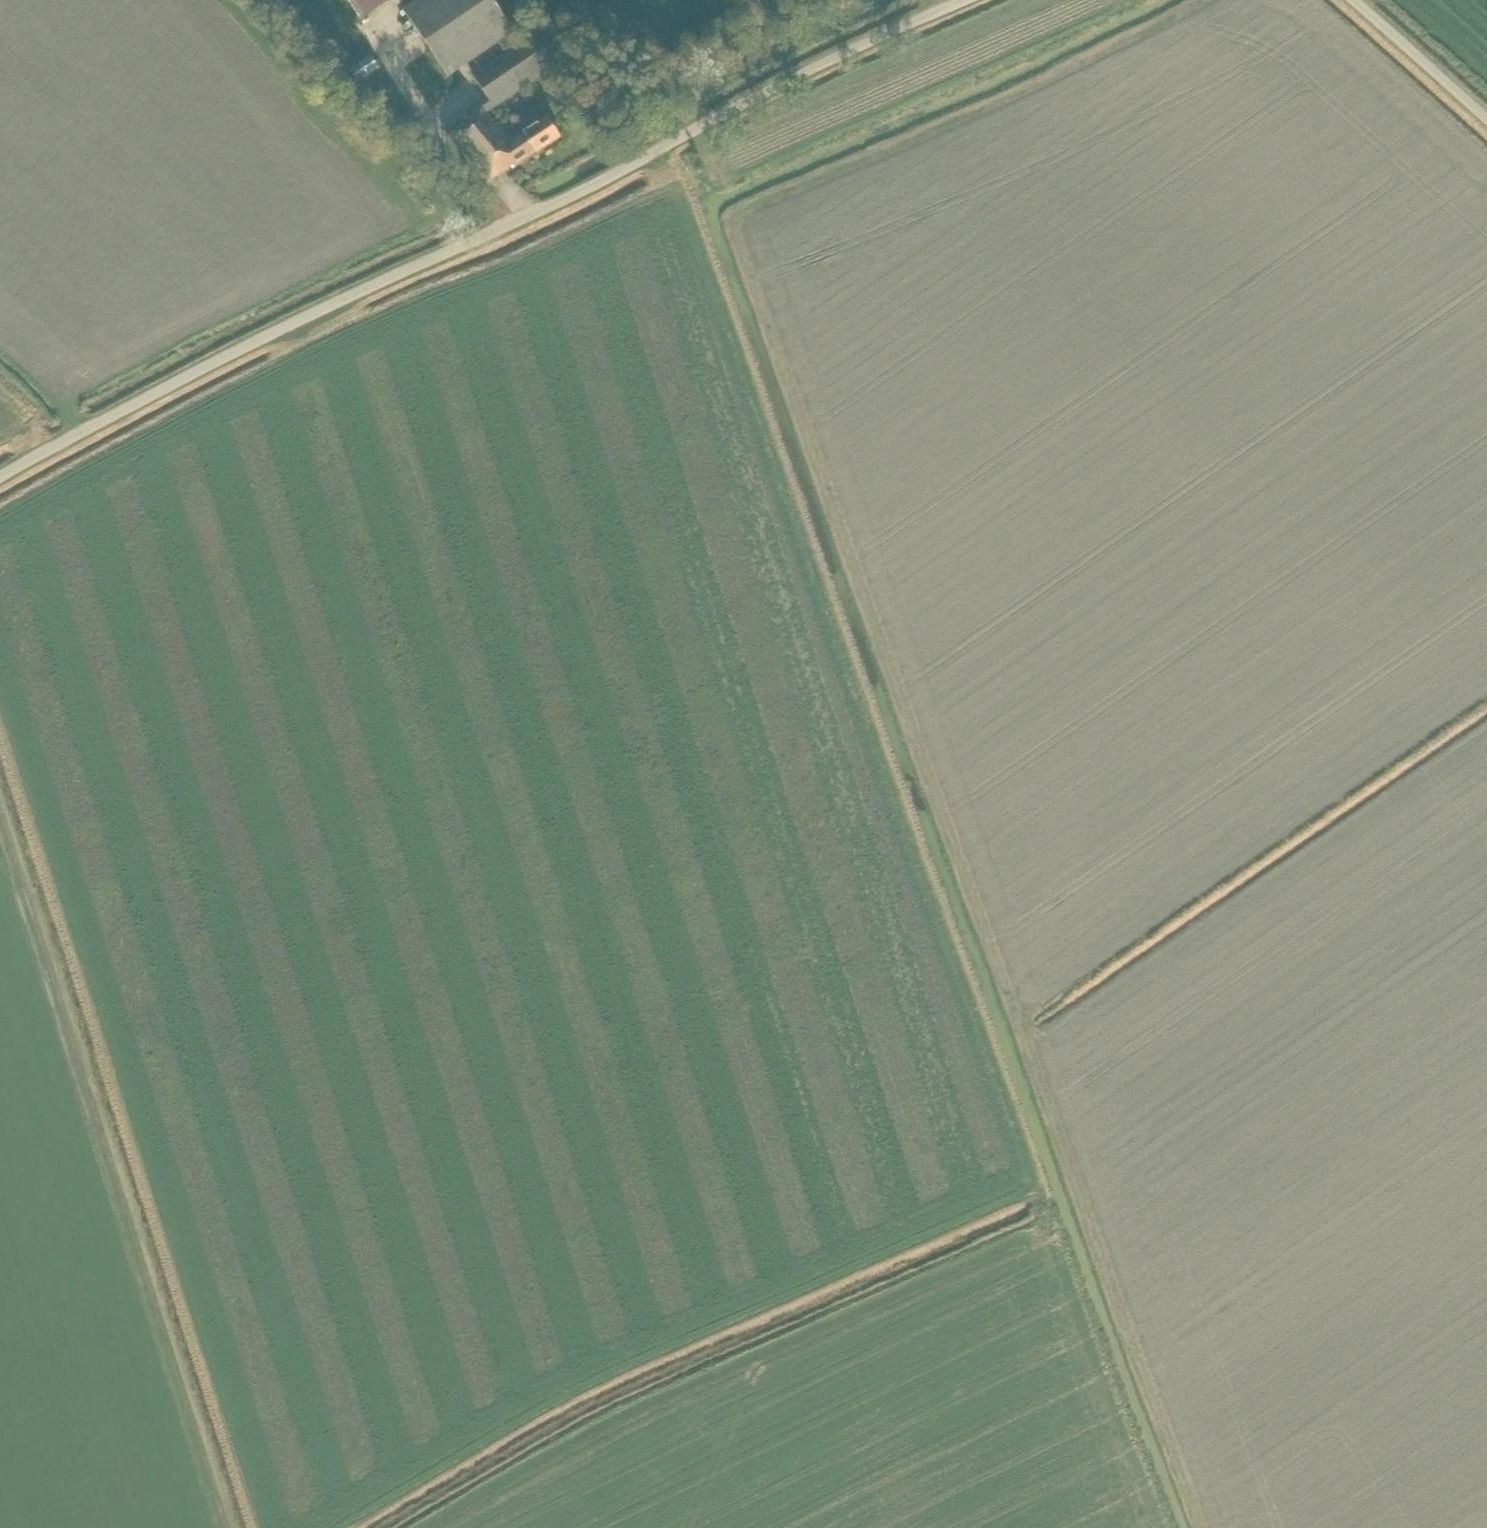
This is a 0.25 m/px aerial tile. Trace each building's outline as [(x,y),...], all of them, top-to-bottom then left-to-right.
[(390,0),(348,0),(361,20),(390,0)] [(493,0),(418,0),(403,10),(448,77),(497,41),(504,51),(472,75),(488,99),(446,134),(487,183),(511,167),(513,169),(561,137),(547,118),(542,121),(533,108),(515,120),(523,134),(512,142),(487,112),(569,57),(545,23),(520,41),(493,0)] [(352,70),(359,82),(381,70),(374,58),(352,70)]
